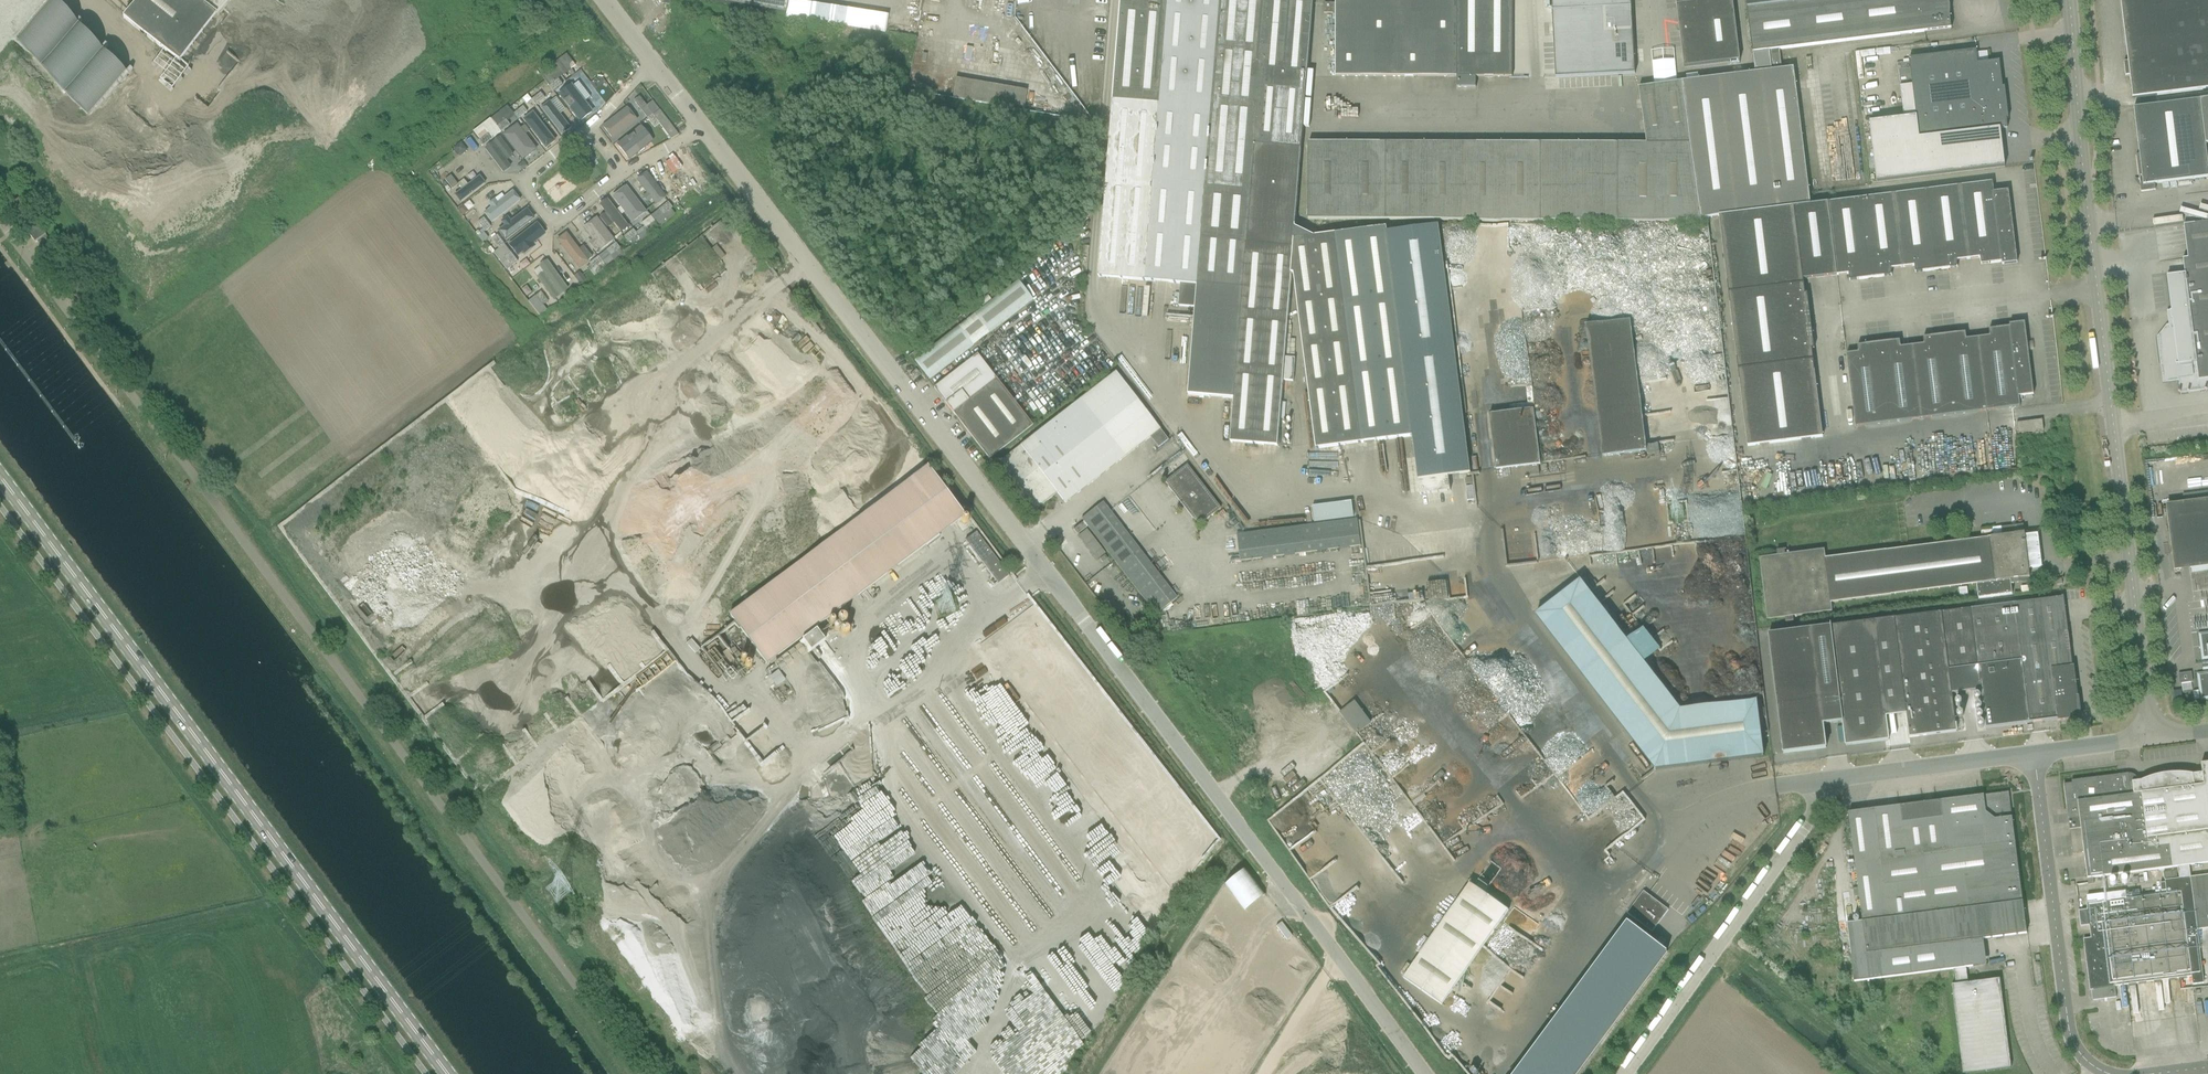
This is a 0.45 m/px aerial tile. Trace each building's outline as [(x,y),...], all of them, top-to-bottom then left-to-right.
[(127,20),(181,61),(218,14),(200,0),(142,0),(127,20)] [(218,14),(228,0),(200,0),(218,14)] [(285,8),(292,0),(276,0),(285,8)] [(786,15),(789,0),(700,0),(786,15)] [(1100,277),(1183,284),(1181,306),(1198,308),(1191,395),(1236,399),(1233,442),(1279,446),(1281,424),(1285,424),(1287,402),(1283,402),(1284,380),(1295,381),(1296,359),(1286,358),(1292,276),(1295,239),(1302,150),(1314,0),(1121,0),(1100,277)] [(1513,0),(1336,0),(1336,5),(1324,5),(1324,15),(1336,15),(1336,77),(1457,77),(1457,87),(1476,87),(1476,77),(1513,77),(1513,0)] [(1556,78),(1635,74),(1633,29),(1631,29),(1630,9),(1632,9),(1631,0),(1551,0),(1556,78)] [(1733,0),(1676,0),(1677,7),(1679,6),(1680,16),(1677,31),(1680,31),(1684,67),(1740,61),(1733,0)] [(1752,54),(1779,50),(1951,29),(1947,0),(1745,0),(1752,54)] [(2128,62),(2124,62),(2125,76),(2130,76),(2132,99),(2207,89),(2207,0),(2120,0),(2128,62)] [(1754,73),(1684,82),(1700,219),(1707,218),(1719,217),(1747,447),(1822,438),(1811,350),(1814,350),(1807,295),(1805,295),(1803,280),(1836,276),(1827,203),(1810,205),(1809,192),(1793,68),(1781,70),(1779,50),(1752,54),(1754,73)] [(2009,119),(2005,87),(2002,88),(1999,61),(1977,64),(1976,51),(1909,59),(1916,116),(1869,122),(1876,182),(2005,167),(2004,165),(2003,165),(2000,132),(2001,131),(2000,129),(2007,128),(2006,119),(2009,119)] [(564,75),(575,66),(566,54),(554,63),(564,75)] [(554,63),(540,74),(545,81),(549,87),(549,86),(554,92),(562,85),(558,79),(564,75),(554,63)] [(954,79),(951,99),(1023,109),(1026,89),(954,79)] [(1700,219),(1684,82),(1638,88),(1646,144),(1436,143),(1308,142),(1309,220),(1700,221),(1700,219)] [(573,87),(558,98),(579,126),(593,115),(573,87)] [(541,93),(532,100),(536,105),(545,99),(541,93)] [(653,115),(646,106),(639,97),(634,101),(648,119),(653,115)] [(579,126),(558,98),(540,111),(561,139),(579,126)] [(2134,108),(2139,155),(2136,155),(2141,192),(2152,191),(2155,190),(2155,184),(2207,177),(2207,166),(2205,144),(2207,144),(2207,99),(2134,108)] [(652,101),(646,106),(653,115),(658,111),(659,110),(652,101)] [(613,146),(642,125),(641,124),(627,106),(599,127),(613,146)] [(528,112),(524,107),(515,114),(519,119),(528,112)] [(653,115),(648,119),(654,128),(659,124),(663,128),(669,123),(665,118),(659,110),(658,111),(653,115)] [(561,139),(540,111),(521,125),(541,153),(561,139)] [(510,126),(506,121),(505,121),(500,114),(492,120),(501,132),(510,126)] [(492,138),(501,132),(492,120),(475,133),(480,140),(480,141),(484,146),(493,139),(492,138)] [(541,153),(521,125),(503,138),(524,166),(541,153)] [(648,133),(642,125),(613,146),(626,163),(631,159),(654,141),(648,133)] [(524,166),(503,138),(486,150),(507,178),(524,166)] [(453,149),(460,156),(467,149),(460,142),(453,149)] [(679,150),(663,162),(682,187),(698,175),(679,150)] [(662,163),(646,175),(665,201),(681,189),(662,163)] [(452,195),(461,207),(489,186),(480,174),(452,195)] [(665,201),(646,175),(628,188),(647,214),(665,201)] [(445,180),(452,189),(458,185),(451,176),(445,180)] [(1848,275),(1849,282),(1863,280),(1889,277),(1892,276),(1891,270),(1913,267),(1914,267),(1915,273),(1940,270),(1957,268),(1956,262),(1965,260),(1980,259),(1980,265),(1991,264),(2001,263),(2002,265),(2017,263),(2008,191),(1994,193),(1992,182),(1981,184),(1956,187),(1930,190),(1904,194),(1879,197),(1872,198),(1853,200),(1827,203),(1836,276),(1848,275)] [(709,192),(702,183),(692,191),(699,199),(709,192)] [(527,204),(514,186),(484,210),(498,227),(527,204)] [(647,214),(628,188),(610,202),(629,227),(647,214)] [(91,295),(19,199),(9,207),(35,243),(37,241),(56,266),(54,267),(80,303),(91,295)] [(629,227),(610,202),(592,215),(611,241),(629,227)] [(668,203),(650,216),(654,221),(659,228),(675,215),(671,209),(672,208),(668,203)] [(508,241),(538,217),(527,204),(498,227),(508,241)] [(611,241),(592,215),(574,229),(592,254),(611,241)] [(654,221),(650,216),(641,223),(644,227),(645,228),(654,221)] [(550,232),(538,217),(508,241),(520,256),(550,232)] [(478,222),(485,231),(490,227),(483,218),(478,222)] [(658,228),(654,221),(645,228),(644,227),(635,233),(636,235),(640,240),(641,241),(658,228)] [(2189,224),(2194,258),(2182,259),(2184,274),(2167,276),(2171,311),(2170,312),(2171,319),(2173,321),(2175,321),(2175,324),(2166,326),(2157,338),(2160,362),(2162,362),(2165,380),(2178,378),(2180,394),(2207,390),(2207,222),(2189,224)] [(1292,276),(1294,276),(1316,451),(1412,439),(1418,483),(1419,495),(1450,491),(1448,477),(1470,474),(1439,225),(1387,232),(1386,227),(1295,239),(1292,276)] [(592,254),(574,229),(558,240),(577,266),(592,254)] [(636,235),(635,233),(633,230),(624,236),(628,242),(629,241),(633,245),(640,240),(636,235)] [(504,244),(497,235),(492,239),(499,248),(504,244)] [(702,236),(651,272),(674,305),(688,295),(686,291),(695,285),(683,268),(703,254),(701,251),(709,245),(702,236)] [(623,253),(615,243),(597,257),(605,267),(606,268),(624,254),(623,253)] [(511,253),(505,257),(512,265),(517,262),(511,253)] [(563,297),(575,288),(551,257),(539,266),(563,297)] [(605,267),(597,257),(589,263),(590,265),(587,267),(594,276),(597,274),(605,267)] [(975,314),(990,333),(1033,299),(1018,280),(975,314)] [(541,292),(528,301),(539,316),(547,310),(543,305),(548,301),(541,292)] [(1647,451),(1645,440),(1630,319),(1586,325),(1601,446),(1602,457),(1647,451)] [(1846,355),(1855,428),(1881,425),(1906,421),(1932,418),(1958,415),(1983,412),(2009,408),(2020,407),(2019,397),(2033,395),(2025,323),(2009,325),(2009,328),(1999,329),(1988,330),(1989,337),(1974,339),(1966,340),(1965,333),(1948,335),(1923,339),(1924,345),(1923,345),(1900,348),(1899,341),(1897,342),(1871,345),(1857,347),(1858,353),(1846,355)] [(929,380),(973,346),(958,327),(914,361),(929,380)] [(1032,426),(977,354),(933,388),(989,460),(1032,426)] [(1160,430),(1115,372),(994,466),(1030,513),(1057,493),(1065,503),(1160,430)] [(1540,465),(1539,454),(1533,409),(1500,414),(1489,415),(1496,470),(1529,466),(1530,476),(1539,475),(1538,465),(1540,465)] [(2043,431),(2042,420),(2017,423),(2018,434),(2043,431)] [(1220,509),(1186,465),(1164,482),(1181,503),(1179,504),(1180,505),(1182,504),(1185,504),(1188,508),(1187,512),(1198,526),(1220,509)] [(767,664),(956,523),(964,516),(927,466),(729,615),(767,664)] [(2167,506),(2175,570),(2207,565),(2207,501),(2167,506)] [(1102,503),(1088,514),(1081,519),(1083,522),(1073,530),(1077,535),(1087,527),(1156,615),(1176,599),(1102,503)] [(1247,533),(1250,560),(1360,546),(1357,519),(1247,533)] [(1976,585),(2010,580),(2013,580),(2013,583),(2028,581),(2027,578),(2029,578),(2028,569),(2024,536),(2023,525),(2000,527),(2002,536),(1885,552),(1885,551),(1825,559),(1824,550),(1784,555),(1784,550),(1775,551),(1776,556),(1758,558),(1766,620),(1784,618),(1785,623),(1793,622),(1792,617),(1831,612),(1830,603),(1839,602),(1839,601),(1842,601),(1842,602),(1852,600),(1855,599),(1855,600),(1865,599),(1865,598),(1868,598),(1878,597),(1878,596),(1881,596),(1881,597),(1892,595),(1976,584),(1976,585)] [(1086,529),(1077,536),(1096,560),(1105,553),(1086,529)] [(976,532),(965,540),(998,584),(1009,576),(976,532)] [(2039,534),(2024,536),(2028,569),(2043,567),(2039,534)] [(2012,594),(2010,580),(1976,585),(1978,599),(2012,594)] [(1581,581),(1545,608),(1536,615),(1596,693),(1640,658),(1581,581)] [(1768,634),(1783,754),(1826,748),(1823,725),(1843,722),(1846,746),(1889,740),(1886,717),(1906,714),(1909,738),(1957,732),(1955,721),(1952,693),(1981,690),(1986,728),(2029,723),(2057,719),(2058,721),(2077,719),(2075,697),(2078,696),(2074,666),(2071,666),(2063,597),(2015,604),(1894,619),(1842,625),(1831,626),(1831,624),(1830,624),(1830,627),(1768,634)] [(2198,633),(2202,661),(2207,660),(2207,632),(2198,633)] [(1680,710),(1640,658),(1596,693),(1656,770),(1764,756),(1756,700),(1680,710)] [(2192,689),(2192,673),(2180,672),(2180,688),(2192,689)] [(2197,674),(2200,701),(2207,700),(2207,672),(2197,674)] [(1339,682),(1326,692),(1335,704),(1345,696),(1348,694),(1339,682)] [(1360,747),(1318,778),(1352,822),(1354,822),(1356,820),(1354,817),(1370,811),(1368,804),(1363,793),(1359,788),(1355,776),(1359,773),(1357,769),(1366,765),(1363,757),(1368,753),(1365,749),(1364,745),(1360,747)] [(2201,764),(2202,773),(2192,775),(2186,774),(2179,773),(2173,773),(2166,774),(2159,775),(2153,777),(2147,779),(2141,781),(2137,782),(2137,780),(2136,778),(2132,775),(2130,775),(2128,775),(2126,775),(2126,774),(2075,780),(2075,783),(2064,785),(2068,820),(2079,818),(2087,879),(2207,863),(2207,763),(2201,764)] [(1970,941),(2027,934),(2009,797),(2007,797),(2004,795),(2004,793),(1848,813),(1862,922),(1847,924),(1854,982),(1953,970),(1966,968),(1973,967),(1970,941)] [(1244,869),(1224,884),(1245,911),(1264,895),(1244,869)] [(809,887),(815,890),(823,878),(813,872),(809,880),(813,882),(809,887)] [(664,913),(662,910),(688,893),(677,876),(636,901),(649,922),(664,913)] [(2165,881),(2165,883),(2159,884),(2160,891),(2166,891),(2167,894),(2087,904),(2088,910),(2079,911),(2081,927),(2090,926),(2093,944),(2085,945),(2091,990),(2092,1001),(2117,998),(2115,986),(2191,977),(2192,985),(2204,984),(2202,973),(2197,930),(2207,929),(2207,876),(2165,881)] [(1470,883),(1464,892),(1404,979),(1433,999),(1442,1006),(1509,910),(1470,883)] [(879,930),(888,942),(892,940),(923,918),(920,908),(925,904),(923,898),(922,897),(915,899),(913,893),(909,895),(903,899),(896,901),(895,897),(891,891),(875,903),(875,905),(878,903),(887,900),(882,903),(884,910),(877,912),(871,904),(866,908),(873,918),(875,922),(878,926),(879,930)] [(1643,891),(1627,914),(1652,932),(1669,910),(1643,891)] [(1520,1073),(1580,1073),(1663,948),(1621,921),(1520,1073)] [(1114,1000),(1128,974),(1095,978),(1096,985),(1086,986),(1084,983),(1092,976),(1079,978),(1072,969),(1073,976),(1066,977),(1047,953),(1037,954),(1026,963),(1026,967),(1033,970),(1034,982),(1037,984),(1035,985),(1031,992),(1047,1012),(1050,1009),(1055,1016),(1056,1022),(1055,1022),(1063,1032),(1093,1027),(1099,1023),(1105,1011),(1114,1004),(1114,1000)] [(910,976),(918,981),(925,972),(930,975),(932,972),(928,970),(920,963),(910,976)] [(2011,1068),(2001,989),(2000,979),(1968,983),(1966,968),(1953,970),(1955,985),(1952,985),(1963,1073),(1969,1073),(2011,1068)] [(955,1073),(957,1073),(965,1065),(967,1067),(975,1060),(960,1046),(953,1054),(942,1044),(933,1053),(955,1073)]
